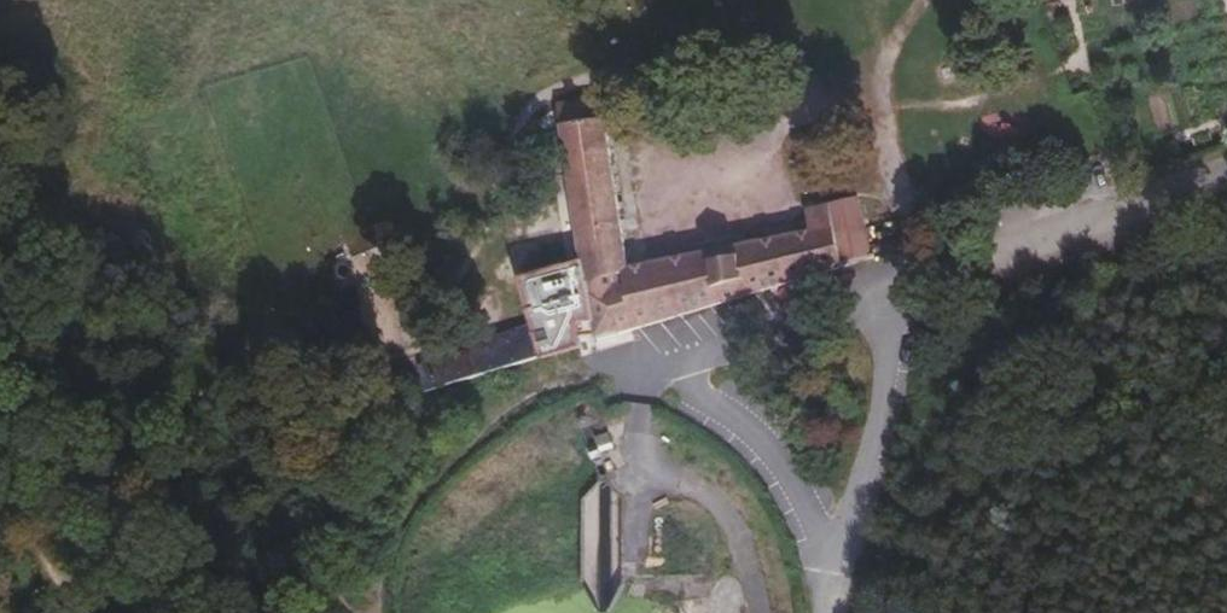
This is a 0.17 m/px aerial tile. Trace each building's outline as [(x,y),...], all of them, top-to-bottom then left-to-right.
[(561,123),(582,253),(517,267),(532,325),(465,345),(468,353),(420,368),(427,391),(602,332),(875,260),(866,223),(834,231),(828,202),(807,207),(812,231),(630,269),(604,117),(561,123)] [(859,195),(828,202),(834,231),(866,223),(859,195)]
